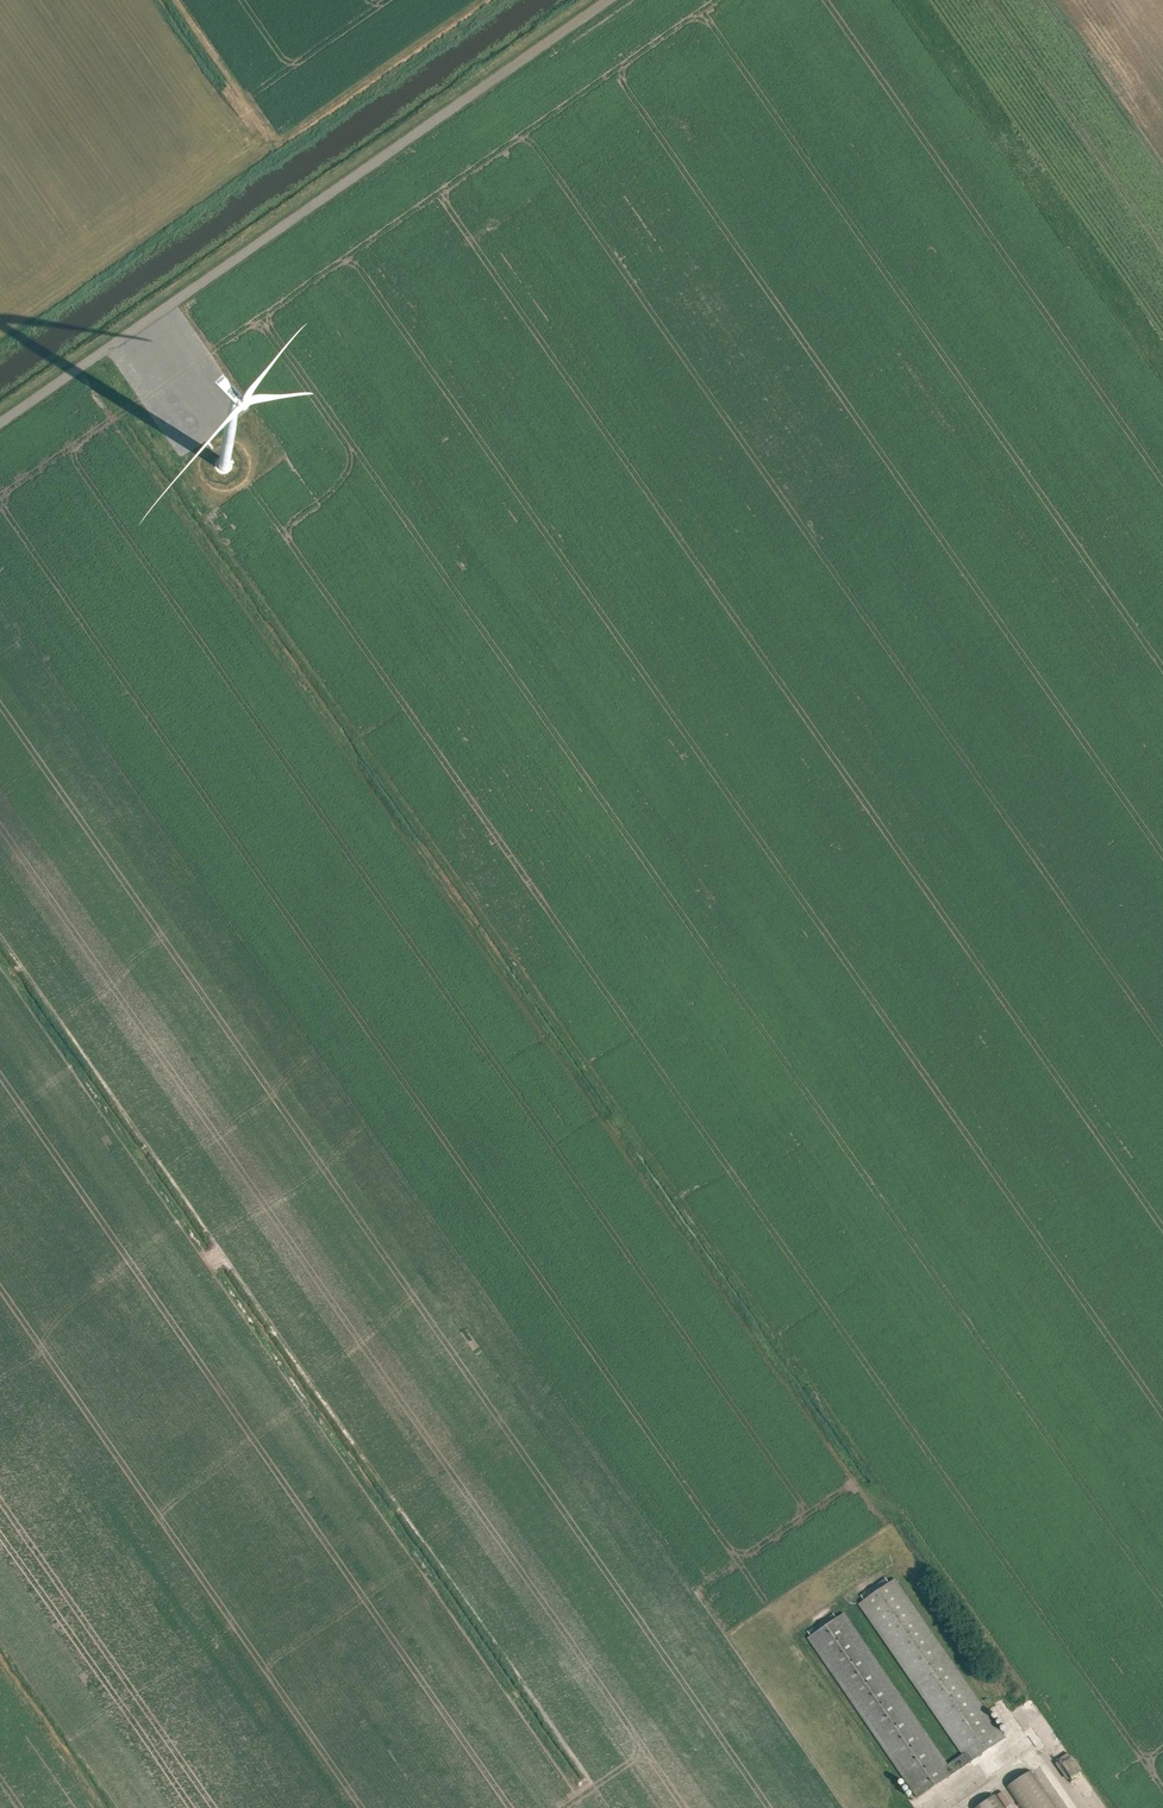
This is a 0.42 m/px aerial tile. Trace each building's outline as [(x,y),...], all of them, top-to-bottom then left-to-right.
[(218,465),(218,466),(218,467),(218,468),(218,469),(219,469),(219,470),(220,470),(220,471),(221,471),(222,471),(223,471),(224,471),(225,471),(226,471),(227,470),(228,469),(229,468),(229,467),(229,466),(229,465),(229,464),(228,463),(228,462),(227,462),(227,461),(226,461),(225,460),(224,460),(223,460),(222,460),(221,461),(220,461),(219,462),(218,463),(218,464),(218,465)] [(859,1604),(963,1755),(949,1765),(845,1614),(808,1639),(917,1798),(1004,1739),(894,1580),(859,1604)] [(1071,1780),(1086,1770),(1073,1751),(1059,1761),(1071,1780)] [(1031,1770),(1005,1787),(1019,1807),(1056,1807),(1031,1770)] [(997,1794),(976,1807),(1007,1807),(997,1794)]
